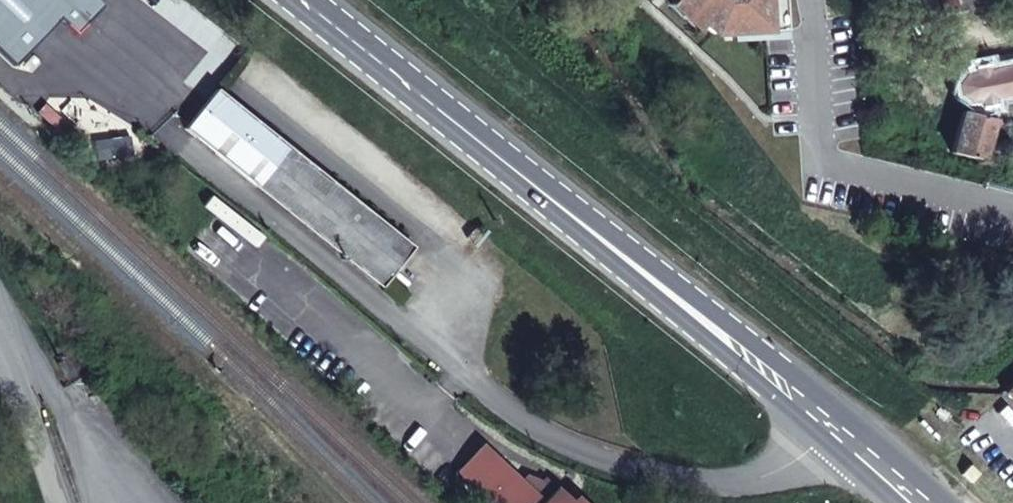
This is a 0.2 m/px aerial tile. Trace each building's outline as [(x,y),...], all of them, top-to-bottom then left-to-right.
[(15,66),(61,18),(77,33),(104,6),(98,0),(0,0),(0,51),(15,66)] [(712,33),(731,13),(747,28),(747,32),(784,31),(782,0),(676,0),(712,33)] [(747,28),(731,13),(712,33),(747,32),(747,28)] [(988,70),(987,63),(974,66),(975,73),(965,75),(958,86),(961,97),(970,104),(981,102),(982,108),(995,106),(994,99),(1012,95),(1012,65),(988,70)] [(414,246),(218,90),(187,129),(382,285),(414,246)] [(995,120),(964,111),(952,153),(984,160),(995,120)] [(454,470),(488,502),(551,502),(556,499),(549,492),(551,489),(539,479),(524,473),(518,479),(479,443),(454,470)] [(573,495),(566,502),(582,502),(573,495)]
